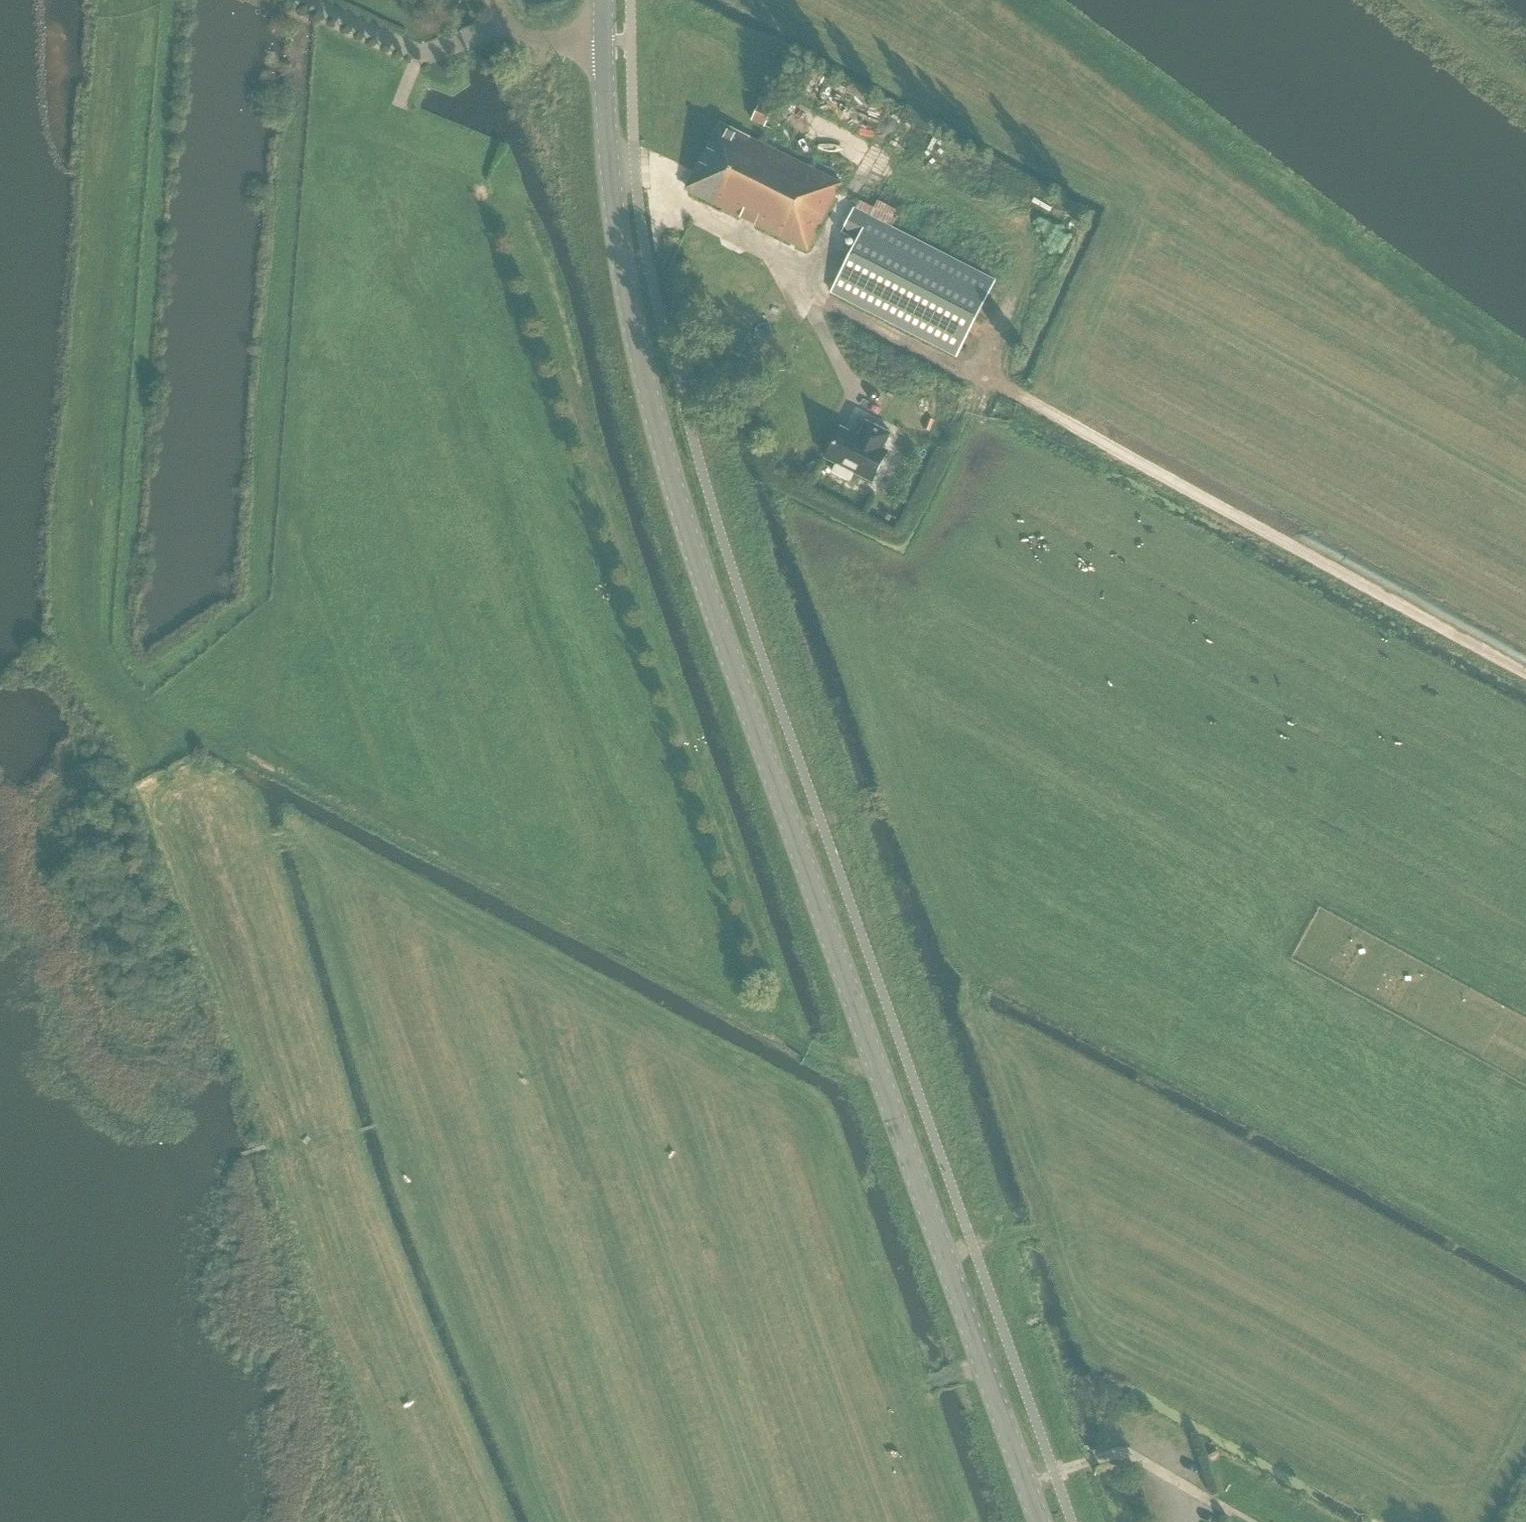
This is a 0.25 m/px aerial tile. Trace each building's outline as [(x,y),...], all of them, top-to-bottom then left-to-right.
[(771,111),(759,106),(753,120),(765,125),(771,111)] [(841,185),(720,124),(694,173),(698,175),(689,192),(807,251),(841,185)] [(830,292),(957,356),(995,281),(853,209),(842,232),(856,240),(830,292)] [(930,237),(935,225),(901,212),(896,224),(930,237)] [(890,434),(865,421),(862,427),(857,436),(840,427),(825,458),(837,464),(832,473),(848,481),(853,473),(871,482),(887,451),(882,449),(890,434)]
